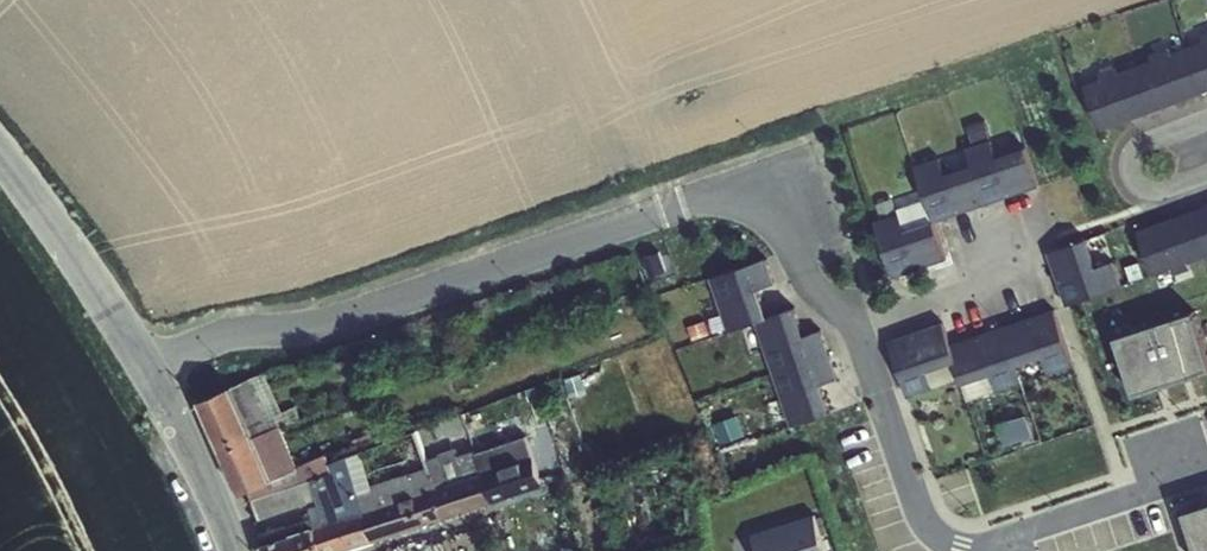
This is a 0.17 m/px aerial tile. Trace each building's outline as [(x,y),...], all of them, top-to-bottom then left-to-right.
[(1206,90),(1206,35),(1201,37),(1203,43),(1187,48),(1204,92),(1206,90)] [(1152,111),(1204,92),(1187,48),(1170,54),(1168,49),(1152,55),(1154,60),(1136,67),(1152,111)] [(1152,111),(1136,67),(1117,74),(1115,69),(1099,75),(1101,80),(1084,87),(1099,127),(1100,130),(1152,111)] [(985,204),(1038,186),(1025,149),(996,159),(990,142),(965,150),(971,166),(985,204)] [(933,222),(985,204),(971,166),(945,177),(938,160),(914,168),(926,202),(933,222)] [(893,278),(946,259),(933,222),(926,202),(898,215),(874,223),(893,278)] [(1190,213),(1206,256),(1206,206),(1190,213)] [(1187,263),(1206,256),(1190,213),(1138,232),(1153,275),(1171,269),(1174,275),(1189,269),(1187,263)] [(1066,305),(1120,287),(1112,262),(1095,268),(1085,240),(1048,253),(1066,305)] [(773,284),(765,259),(711,278),(729,331),(756,323),(765,317),(757,290),(773,284)] [(774,374),(828,355),(820,331),(803,337),(792,308),(765,317),(756,323),(774,374)] [(1048,373),(1072,365),(1054,311),(1015,324),(1028,361),(1042,356),(1048,373)] [(1194,312),(1114,337),(1134,396),(1206,372),(1206,354),(1194,312)] [(951,345),(942,324),(889,342),(907,396),(931,388),(926,371),(954,361),(951,345)] [(1015,365),(1028,361),(1015,324),(951,345),(954,361),(961,384),(989,375),(996,392),(1020,383),(1015,365)] [(836,379),(828,355),(774,374),(792,427),(829,414),(820,385),(836,379)] [(201,401),(223,450),(279,426),(300,415),(296,405),(281,412),(263,372),(201,401)] [(1010,442),(1038,432),(1030,412),(1003,421),(1010,442)] [(307,504),(302,492),(297,466),(279,426),(223,450),(243,495),(247,492),(259,520),(307,504)] [(548,487),(555,485),(547,461),(535,462),(528,444),(477,459),(491,501),(528,489),(527,485),(544,480),(548,487)] [(297,466),(302,492),(315,487),(321,503),(308,509),(313,527),(322,550),(339,550),(371,541),(357,488),(346,455),(329,462),(325,453),(297,466)] [(441,517),(491,501),(477,459),(427,467),(441,517)] [(441,517),(427,467),(357,488),(371,541),(441,517)] [(1182,512),(1196,550),(1206,550),(1206,504),(1182,512)] [(760,550),(828,550),(817,516),(755,535),(760,550)] [(313,527),(263,544),(265,550),(322,550),(313,527)]
